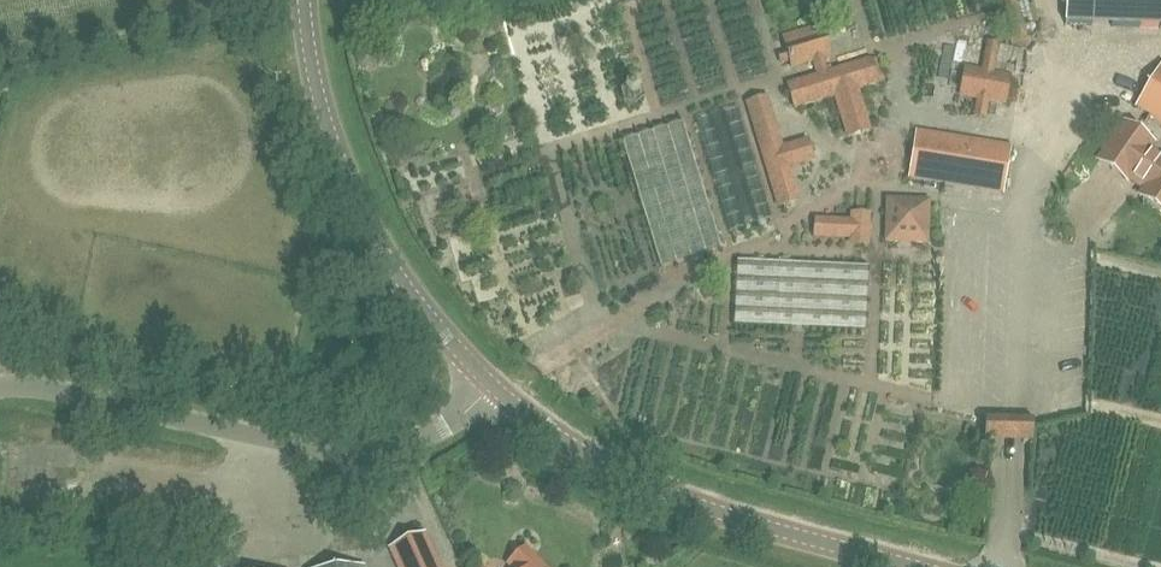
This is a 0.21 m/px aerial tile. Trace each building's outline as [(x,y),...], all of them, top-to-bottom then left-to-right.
[(1066,25),(1160,29),(1160,0),(1066,0),(1066,25)] [(819,36),(817,29),(782,39),(787,53),(778,56),(780,63),(789,61),(791,67),(812,61),(817,77),(786,87),(793,109),(834,96),(847,137),(868,130),(856,90),(882,81),(875,59),(825,74),(820,59),(828,57),(822,35),(819,36)] [(1009,105),(1010,72),(997,71),(998,40),(983,39),(982,65),(961,64),(959,101),(976,101),(976,117),(988,117),(989,104),(1009,105)] [(1139,109),(1160,122),(1160,72),(1139,109)] [(657,265),(720,249),(701,175),(755,161),(739,98),(681,112),(683,122),(624,137),(657,265)] [(1150,144),(1122,125),(1097,162),(1125,181),(1128,177),(1145,188),(1138,198),(1142,200),(1141,205),(1150,211),(1154,209),(1160,213),(1160,161),(1146,151),(1150,144)] [(910,179),(1002,195),(1010,148),(918,132),(910,179)] [(756,181),(717,191),(729,232),(767,221),(756,181)] [(928,204),(889,203),(888,241),(926,243),(928,204)] [(870,215),(814,215),(814,242),(870,242),(870,215)] [(734,326),(866,328),(867,264),(736,262),(734,326)] [(388,348),(383,350),(386,362),(392,360),(388,348)] [(395,566),(440,566),(425,533),(387,549),(395,566)] [(525,546),(505,564),(507,566),(546,566),(525,546)]
